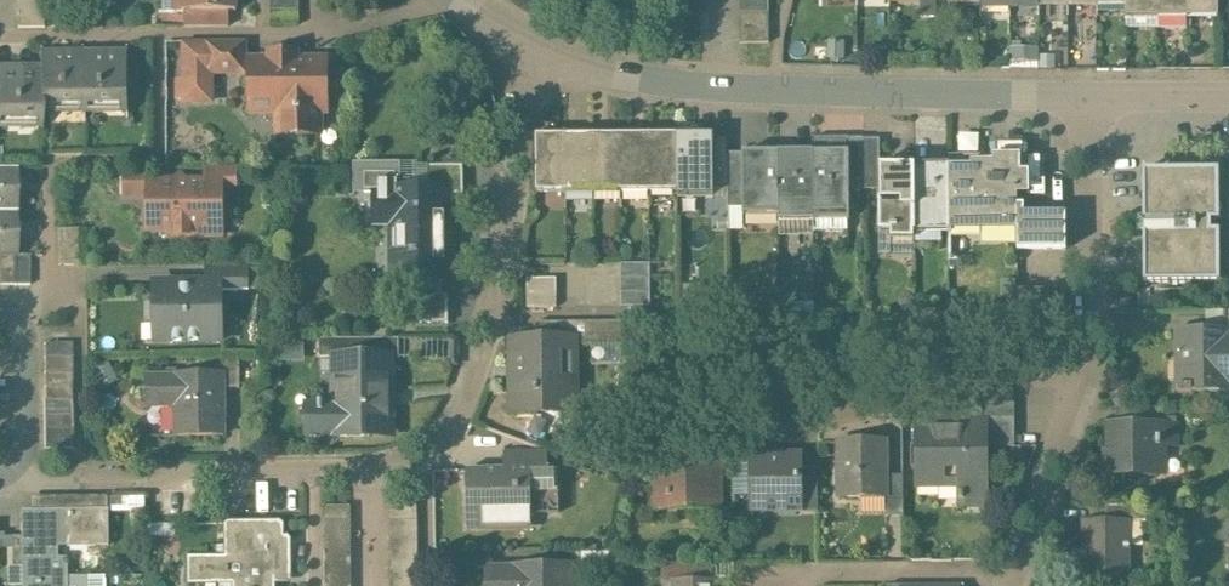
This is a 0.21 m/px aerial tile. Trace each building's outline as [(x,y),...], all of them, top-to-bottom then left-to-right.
[(45,14),(45,0),(18,1),(18,15),(45,14)] [(184,13),(185,13),(228,13),(236,13),(236,0),(184,0),(184,13)] [(672,14),(701,14),(701,0),(672,0),(672,14)] [(740,13),(769,13),(769,0),(740,0),(740,13)] [(1126,4),(1126,15),(1156,15),(1156,0),(1126,0),(1126,4)] [(1156,15),(1187,15),(1187,0),(1156,0),(1156,15)] [(1187,15),(1219,15),(1218,0),(1187,0),(1187,15)] [(228,13),(185,13),(185,28),(228,27),(228,13)] [(769,13),(740,13),(740,43),(769,43),(769,38),(769,13)] [(45,14),(18,15),(18,29),(45,28),(45,14)] [(701,14),(672,14),(672,44),(701,44),(701,14)] [(208,42),(183,42),(183,106),(216,106),(215,74),(208,74),(208,42)] [(208,74),(215,74),(250,74),(250,61),(245,61),(245,42),(208,42),(208,74)] [(1041,65),(1040,45),(1011,46),(1012,66),(1041,65)] [(326,61),(296,61),(296,54),(270,54),(270,61),(250,61),(250,74),(250,112),(278,112),(278,135),(319,135),(319,111),(326,112),(326,61)] [(127,57),(84,58),(84,106),(128,106),(127,57)] [(84,58),(41,58),(41,72),(41,107),(84,106),(84,58)] [(0,73),(0,121),(41,121),(41,107),(41,72),(0,73)] [(677,136),(649,137),(650,193),(677,192),(677,136)] [(712,136),(677,136),(677,192),(677,199),(712,198),(712,192),(712,139),(712,136)] [(566,137),(537,137),(537,194),(566,193),(566,137)] [(593,137),(566,137),(566,193),(594,193),(593,137)] [(621,137),(593,137),(594,193),(622,193),(621,137)] [(649,137),(621,137),(622,193),(650,193),(649,137)] [(1004,137),(1004,139),(995,139),(990,144),(991,161),(1001,161),(1001,156),(1024,156),(1028,152),(1028,144),(1023,138),(1014,138),(1014,137),(1004,137)] [(864,139),(849,139),(849,138),(815,139),(815,153),(849,153),(850,191),(864,191),(864,140),(864,139)] [(728,139),(712,139),(712,192),(728,192),(728,154),(728,139)] [(850,191),(849,153),(815,153),(815,139),(813,139),(813,153),(814,222),(850,221),(850,191)] [(880,141),(864,140),(864,191),(877,192),(877,167),(880,167),(880,141)] [(813,153),(779,154),(779,217),(779,223),(810,222),(814,222),(813,153)] [(742,209),(742,154),(728,154),(728,192),(728,209),(742,209)] [(779,154),(742,154),(742,209),(742,218),(779,217),(779,154)] [(1001,156),(1001,161),(991,161),(974,161),(949,161),(949,167),(949,235),(949,237),(951,237),(951,232),(1017,231),(1017,214),(1017,194),(1027,194),(1029,194),(1029,182),(1024,182),(1024,158),(1024,156),(1001,156)] [(1045,197),(1045,180),(1040,181),(1040,158),(1024,158),(1024,182),(1029,182),(1029,194),(1027,194),(1027,197),(1045,197)] [(428,191),(379,191),(379,224),(396,224),(396,256),(402,256),(402,280),(446,280),(445,195),(463,195),(463,166),(428,166),(428,191)] [(880,167),(877,167),(877,192),(877,235),(915,236),(915,167),(880,167)] [(949,235),(949,167),(915,167),(915,236),(949,235)] [(180,178),(175,183),(149,183),(149,231),(173,231),(173,238),(222,237),(221,184),(236,184),(236,168),(207,168),(207,183),(186,183),(180,178)] [(0,170),(0,213),(17,213),(17,170),(0,170)] [(1192,179),(1159,179),(1159,187),(1151,187),(1152,222),(1167,222),(1167,232),(1146,232),(1143,232),(1144,284),(1220,283),(1219,232),(1217,232),(1216,232),(1211,232),(1211,222),(1216,222),(1219,222),(1219,170),(1192,170),(1192,173),(1192,179)] [(0,213),(0,257),(14,257),(16,258),(16,257),(18,257),(17,213),(0,213)] [(1066,214),(1017,214),(1017,231),(1017,250),(1066,250),(1066,214)] [(78,266),(77,230),(56,230),(57,267),(78,266)] [(0,257),(0,285),(14,285),(14,257),(0,257)] [(16,257),(16,258),(16,285),(30,285),(30,258),(16,257)] [(650,264),(621,265),(621,279),(650,279),(650,264)] [(249,265),(205,265),(205,283),(221,283),(221,291),(249,291),(249,265)] [(650,293),(650,279),(621,279),(621,294),(650,293)] [(556,280),(527,280),(527,294),(556,294),(556,280)] [(205,283),(167,283),(167,300),(154,300),(154,325),(168,325),(168,342),(222,342),(221,291),(221,283),(205,283)] [(1050,290),(1034,290),(1034,319),(1050,319),(1050,290)] [(650,293),(621,294),(621,308),(650,308),(650,293)] [(556,308),(556,294),(527,294),(527,309),(556,308)] [(1018,319),(1018,300),(1006,300),(1006,319),(1018,319)] [(577,323),(535,323),(535,341),(570,341),(577,341),(577,323)] [(1212,331),(1212,334),(1180,335),(1181,357),(1183,357),(1183,385),(1178,385),(1178,394),(1192,394),(1192,392),(1228,392),(1228,389),(1228,331),(1212,331)] [(398,339),(318,340),(318,358),(335,358),(389,358),(398,358),(398,339)] [(535,341),(517,342),(517,383),(514,383),(514,415),(539,415),(539,408),(575,408),(574,378),(570,378),(570,341),(535,341)] [(72,343),(43,343),(43,357),(72,357),(72,343)] [(72,357),(43,357),(43,372),(72,372),(72,357)] [(239,357),(222,357),(222,374),(224,374),(225,389),(239,389),(239,357)] [(389,358),(335,358),(335,386),(343,386),(343,407),(305,407),(305,434),(335,435),(335,437),(364,437),(364,425),(389,425),(389,358)] [(72,372),(43,372),(43,387),(72,386),(72,372)] [(175,377),(146,377),(146,403),(176,403),(176,435),(225,434),(225,389),(224,374),(222,374),(175,374),(175,377)] [(72,386),(43,387),(43,401),(73,401),(72,386)] [(1014,404),(985,404),(985,419),(1014,419),(1014,404)] [(1159,409),(1116,409),(1116,426),(1159,426),(1159,409)] [(985,447),(985,426),(939,427),(939,419),(916,419),(917,485),(962,484),(962,507),(984,507),(985,448),(985,447)] [(1014,419),(985,419),(985,421),(985,426),(985,447),(1015,447),(1014,419)] [(1116,426),(1109,426),(1109,475),(1158,475),(1158,446),(1177,446),(1177,426),(1159,426),(1116,426)] [(885,440),(837,441),(838,498),(884,498),(885,498),(885,476),(885,440)] [(548,470),(547,451),(504,452),(504,455),(514,455),(514,470),(530,469),(531,472),(548,472),(548,470)] [(658,452),(641,452),(641,481),(655,481),(655,458),(658,458),(658,452)] [(800,469),(799,456),(750,457),(750,514),(800,513),(800,469)] [(658,458),(655,458),(655,481),(655,496),(665,496),(666,509),(717,509),(717,457),(658,458)] [(818,513),(818,468),(800,469),(800,513),(818,513)] [(531,472),(530,469),(514,470),(466,470),(467,495),(482,495),(482,528),(508,527),(508,515),(531,514),(531,472)] [(548,470),(548,472),(531,472),(531,514),(558,514),(558,470),(548,470)] [(903,476),(885,476),(885,498),(884,498),(884,517),(903,517),(903,476)] [(482,528),(482,495),(467,495),(467,528),(482,528)] [(101,496),(36,497),(36,511),(101,511),(101,496)] [(418,506),(389,507),(389,522),(418,521),(418,506)] [(1144,506),(1104,506),(1104,522),(1130,521),(1144,521),(1144,506)] [(351,520),(350,507),(323,507),(323,520),(351,520)] [(21,512),(22,585),(66,585),(66,559),(52,559),(52,538),(88,538),(88,548),(109,548),(108,511),(101,511),(36,511),(21,512)] [(351,520),(323,520),(323,535),(351,535),(351,520)] [(418,521),(389,522),(390,536),(419,536),(418,521)] [(1079,522),(1080,585),(1131,585),(1130,521),(1104,522),(1079,522)] [(290,541),(287,538),(282,538),(281,524),(278,523),(232,524),(232,558),(275,557),(275,577),(287,577),(290,574),(290,541)] [(351,535),(323,535),(323,549),(351,549),(351,535)] [(419,536),(390,536),(390,550),(419,550),(419,536)] [(351,549),(323,549),(324,563),(351,563),(351,549)] [(419,564),(419,550),(390,550),(390,564),(419,564)] [(612,553),(582,553),(583,570),(608,569),(612,553)] [(187,558),(187,585),(215,585),(275,585),(275,577),(275,557),(232,558),(187,558)] [(351,563),(324,563),(324,577),(351,577),(351,563)] [(712,563),(663,564),(663,585),(676,584),(676,583),(677,583),(678,584),(710,583),(710,582),(712,582),(712,563)] [(734,563),(712,563),(712,582),(712,583),(734,583),(734,563)] [(492,569),(492,585),(575,585),(574,568),(492,569)] [(351,577),(324,577),(324,585),(352,585),(351,577)] [(390,577),(390,585),(419,585),(419,577),(390,577)]
